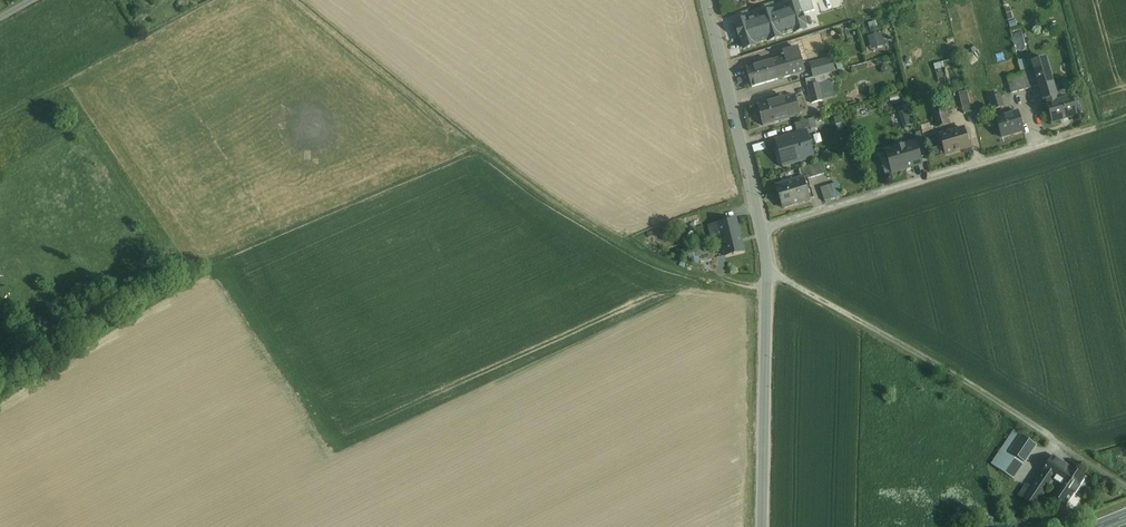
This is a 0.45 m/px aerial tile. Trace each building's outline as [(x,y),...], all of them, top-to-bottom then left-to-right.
[(798,3),(735,24),(745,53),(807,33),(798,3)] [(880,33),(879,33),(877,28),(871,30),(872,35),(869,36),(871,46),(883,42),(880,33)] [(802,38),(796,40),(797,44),(799,53),(806,51),(802,38)] [(795,48),(783,51),(785,56),(790,75),(802,71),(801,65),(802,65),(801,62),(800,62),(799,62),(797,54),(799,53),(797,44),(795,48)] [(783,57),(746,68),(752,87),(791,76),(790,75),(785,56),(784,57),(783,55),(782,55),(783,57)] [(1027,59),(1030,70),(1036,68),(1034,62),(1032,62),(1031,58),(1027,59)] [(830,59),(823,61),(825,67),(832,65),(830,59)] [(832,65),(825,67),(827,73),(834,71),(832,65)] [(825,67),(813,70),(814,77),(821,75),(827,73),(825,67)] [(1036,70),(1029,72),(1033,87),(1040,85),(1036,70)] [(1029,72),(1021,74),(1025,89),(1033,87),(1029,72)] [(827,73),(821,75),(823,82),(831,80),(829,73),(827,73)] [(1021,74),(1007,78),(1011,93),(1025,89),(1021,74)] [(814,77),(806,79),(812,103),(823,100),(819,84),(823,82),(821,75),(814,77)] [(1042,80),(1040,81),(1044,95),(1053,92),(1048,78),(1042,80)] [(1069,89),(1059,92),(1061,99),(1071,96),(1069,89)] [(966,91),(959,93),(964,113),(971,111),(966,91)] [(999,94),(990,97),(994,110),(1003,107),(999,94)] [(767,103),(757,106),(763,126),(800,115),(800,113),(795,99),(794,95),(777,100),(767,103)] [(804,96),(795,99),(800,113),(808,111),(804,96)] [(1071,96),(1047,103),(1052,122),(1077,115),(1071,96)] [(905,126),(913,124),(909,109),(901,112),(905,126)] [(944,111),(934,114),(937,127),(947,124),(944,111)] [(1018,112),(996,118),(1002,137),(1023,131),(1018,112)] [(814,118),(809,120),(811,127),(810,127),(811,129),(817,128),(814,118)] [(809,120),(795,123),(797,131),(810,127),(811,127),(809,120)] [(943,146),(946,155),(969,147),(964,128),(950,132),(940,136),(940,137),(943,146)] [(806,132),(776,141),(783,165),(813,157),(806,132)] [(943,146),(940,137),(929,140),(932,150),(943,146)] [(763,143),(753,146),(755,152),(765,150),(763,143)] [(915,143),(886,151),(889,160),(892,172),(893,172),(921,164),(915,143)] [(889,160),(881,162),(885,174),(892,172),(889,160)] [(822,162),(799,170),(802,178),(807,177),(808,179),(826,173),(822,162)] [(808,179),(807,177),(802,178),(809,199),(814,198),(808,179)] [(802,178),(777,186),(783,207),(809,199),(802,178)] [(831,185),(820,188),(824,201),(835,198),(831,185)] [(737,219),(718,223),(720,235),(726,256),(745,252),(737,219)] [(718,223),(709,225),(712,237),(720,235),(718,223)] [(708,247),(698,249),(700,256),(701,262),(711,260),(708,247)] [(1014,431),(992,463),(999,468),(1014,479),(1025,462),(1010,452),(1021,436),(1014,431)] [(1036,446),(1021,436),(1010,452),(1025,462),(1036,446)] [(1085,479),(1053,457),(1031,490),(1025,499),(1034,505),(1049,483),(1055,487),(1050,494),(1067,505),(1085,479)] [(1031,490),(1026,486),(1020,495),(1025,499),(1031,490)] [(1023,516),(1012,521),(1015,526),(1031,526),(1028,521),(1025,522),(1023,516)]
